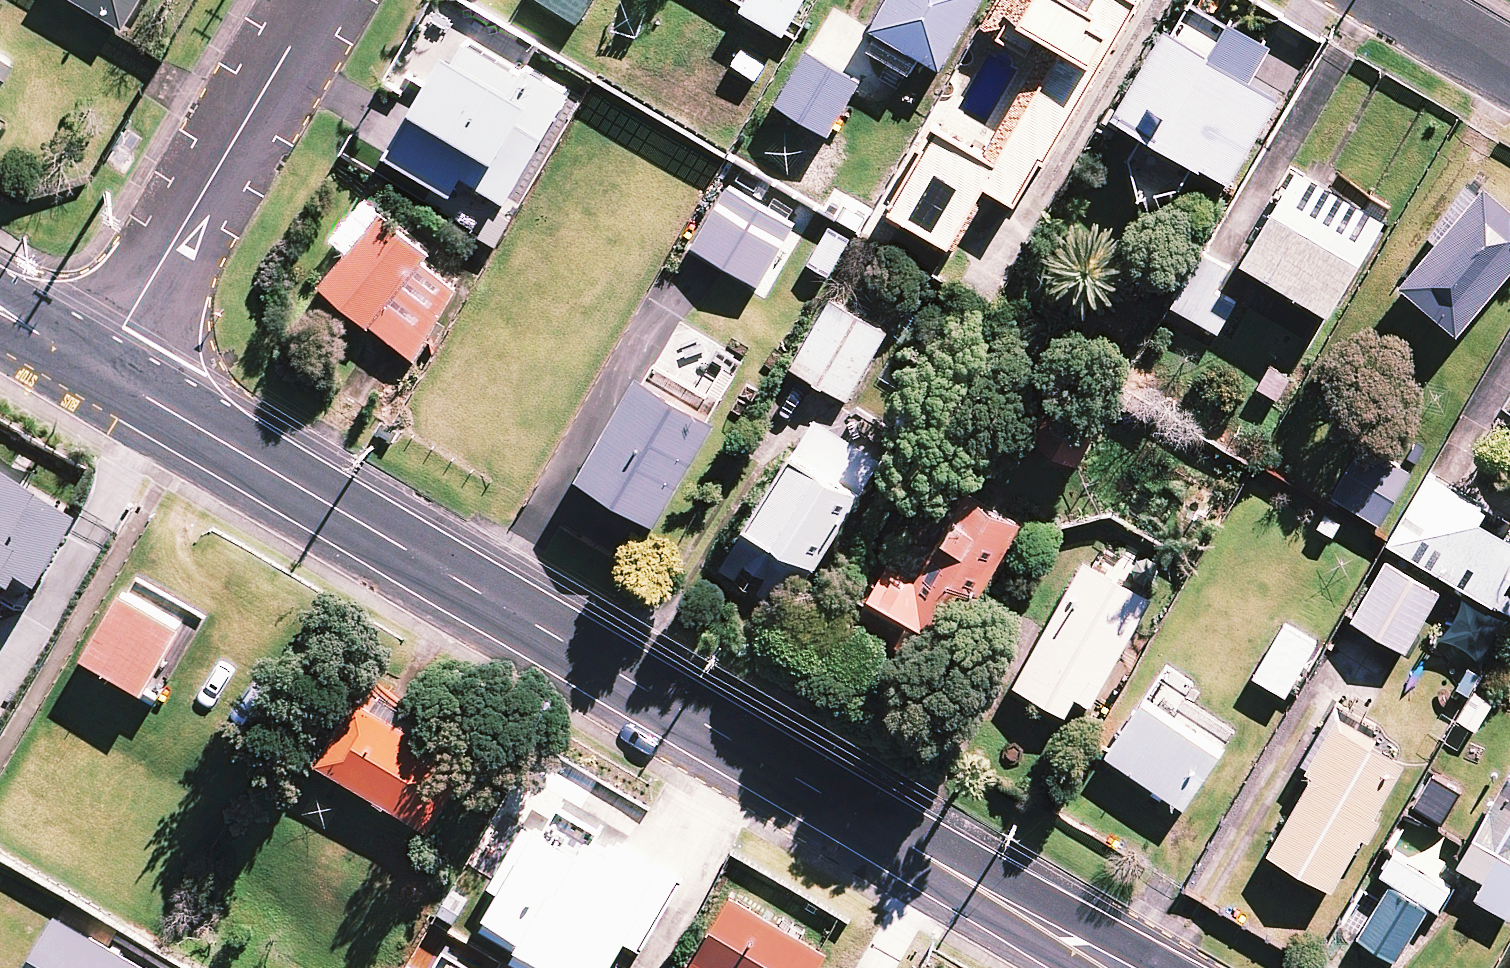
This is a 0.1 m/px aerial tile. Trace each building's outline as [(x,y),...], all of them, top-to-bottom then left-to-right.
[(121,21),(133,0),(84,0),(121,21)] [(581,22),(595,0),(545,0),(581,22)] [(745,5),(786,31),(806,0),(748,0),(745,5)] [(864,44),(913,72),(923,54),(944,67),(982,0),(889,0),(864,44)] [(987,23),(1042,56),(984,155),(939,129),(893,206),(955,243),(990,182),(1018,198),(1134,0),(1001,0),(987,23)] [(576,93),(438,8),(390,85),(419,103),(388,153),(455,194),(443,213),(495,245),(514,215),(505,209),(576,93)] [(1220,51),(1170,23),(1120,111),(1234,177),(1290,81),(1224,43),(1220,51)] [(849,48),(821,30),(783,91),(811,109),(849,48)] [(0,50),(0,89),(18,62),(0,50)] [(1391,215),(1305,162),(1248,255),(1334,308),(1391,215)] [(1487,186),(1404,283),(1459,330),(1509,270),(1509,205),(1487,186)] [(763,208),(727,187),(690,252),(726,272),(763,208)] [(450,262),(384,210),(325,285),(413,355),(462,294),(450,262)] [(1241,252),(1213,236),(1173,304),(1220,332),(1238,302),(1218,291),(1241,252)] [(888,330),(833,298),(793,368),(848,399),(888,330)] [(704,404),(713,390),(655,355),(585,470),(662,517),(724,416),(704,404)] [(820,408),(723,569),(741,580),(749,566),(798,595),(821,558),(887,448),(820,408)] [(1416,472),(1368,441),(1334,494),(1382,524),(1416,472)] [(1508,586),(1509,583),(1509,529),(1487,515),(1492,508),(1431,473),(1390,541),(1509,612),(1509,588),(1508,586)] [(1026,514),(966,488),(943,539),(908,523),(877,591),(939,618),(948,597),(982,612),(1026,514)] [(0,501),(0,603),(21,615),(64,538),(0,501)] [(1080,693),(1101,705),(1141,636),(1132,631),(1153,592),(1090,556),(1018,683),(1069,712),(1080,693)] [(1442,590),(1387,559),(1354,617),(1409,648),(1442,590)] [(206,617),(136,575),(89,655),(159,696),(206,617)] [(1318,642),(1286,624),(1257,676),(1289,694),(1318,642)] [(479,751),(368,684),(322,759),(434,827),(479,751)] [(1185,804),(1229,739),(1154,688),(1110,753),(1185,804)] [(1272,849),(1333,885),(1362,835),(1370,840),(1388,809),(1380,805),(1410,755),(1341,714),(1309,767),(1317,772),(1272,849)] [(1462,791),(1433,773),(1415,803),(1444,821),(1462,791)] [(1461,862),(1488,878),(1478,896),(1509,914),(1509,777),(1461,862)] [(583,844),(537,817),(477,918),(521,945),(515,956),(536,967),(609,967),(629,934),(640,940),(679,874),(595,824),(583,844)] [(1360,936),(1397,958),(1432,902),(1445,910),(1459,888),(1396,849),(1383,870),(1396,878),(1360,936)] [(733,889),(687,967),(817,967),(830,946),(733,889)] [(62,910),(29,967),(162,967),(62,910)] [(447,950),(436,967),(477,967),(447,950)]
